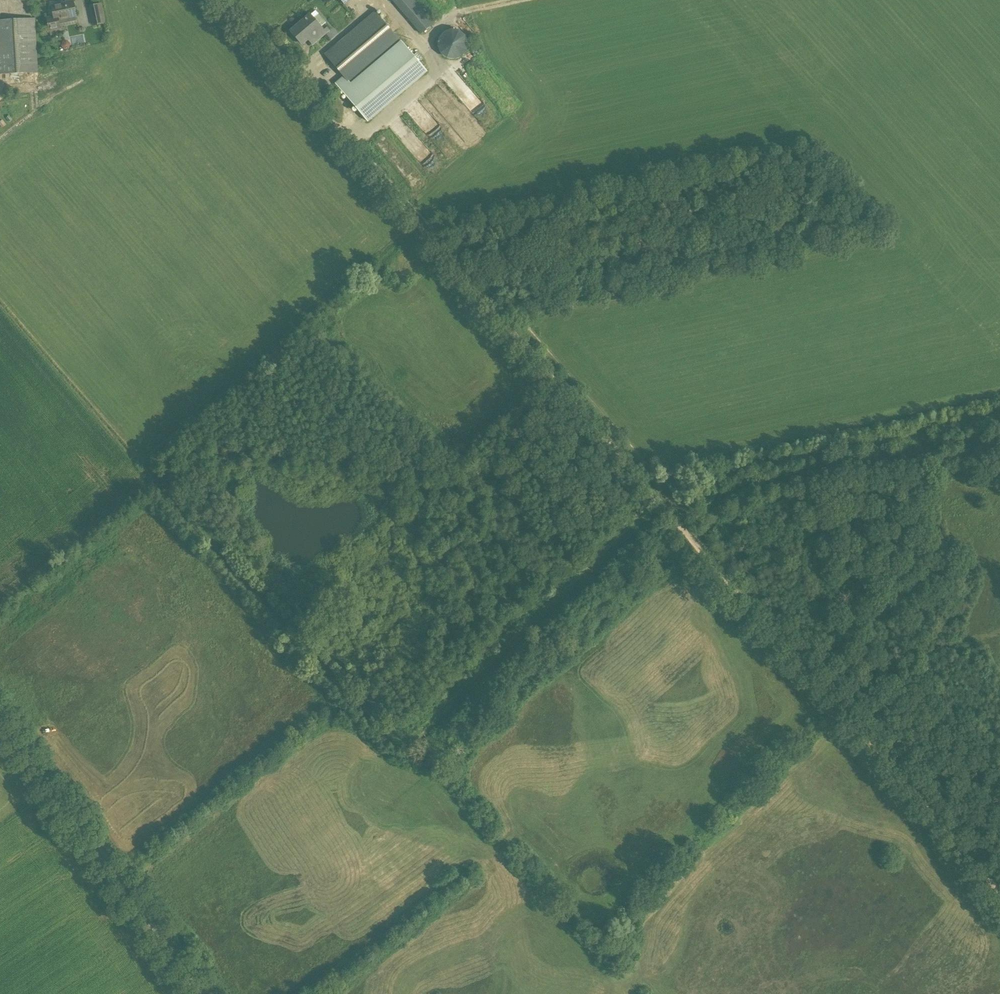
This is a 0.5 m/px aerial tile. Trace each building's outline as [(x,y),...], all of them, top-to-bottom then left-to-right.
[(435,23),(415,0),(391,0),(421,35),(435,23)] [(50,36),(60,34),(59,30),(61,29),(59,20),(76,17),(73,1),(64,2),(65,3),(52,6),(53,15),(46,17),(50,36)] [(101,3),(89,6),(93,26),(106,24),(101,3)] [(368,122),(427,71),(401,42),(376,12),(324,55),(343,77),(335,83),(368,122)] [(321,27),(310,15),(291,31),(301,44),(313,34),(318,40),(329,31),(324,24),(321,27)] [(38,73),(35,18),(0,20),(0,74),(38,73)] [(454,60),(461,57),(467,51),(468,43),(465,35),(459,30),(451,29),(444,32),(439,38),(437,46),(440,54),(447,59),(454,60)]
